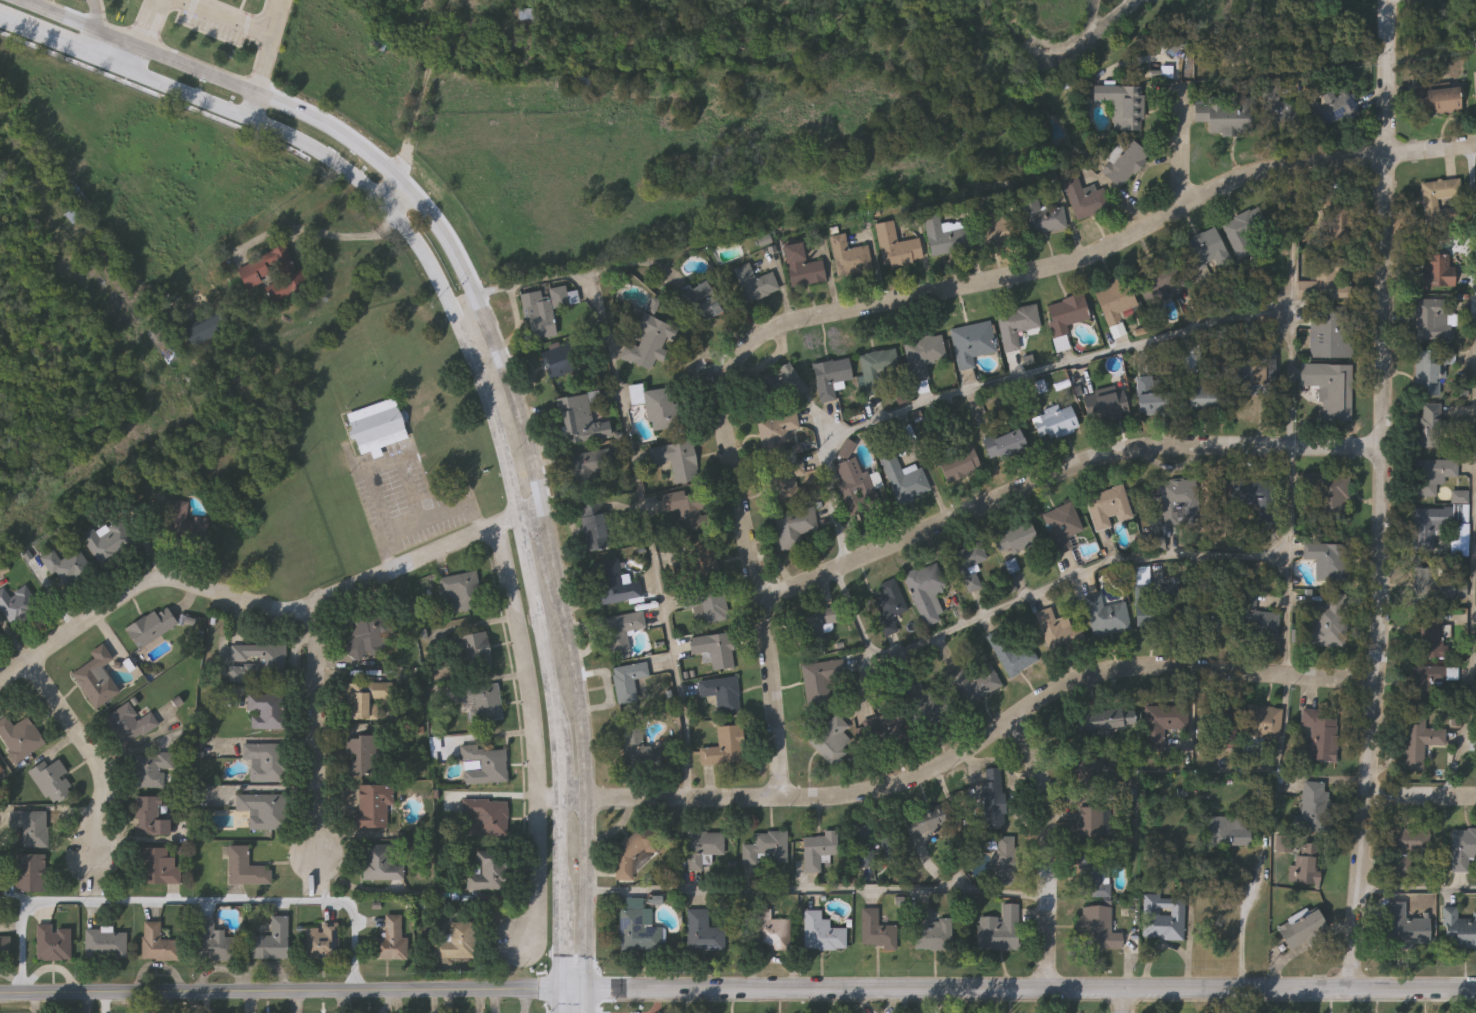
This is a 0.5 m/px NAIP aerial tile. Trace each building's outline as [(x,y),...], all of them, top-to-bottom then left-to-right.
[(1261,78),(1279,78),(1279,105),(1299,105),(1299,130),(1262,130),(1261,78)] [(1101,85),(1143,85),(1143,129),(1113,129),(1113,100),(1101,100),(1101,85)] [(1459,112),(1426,112),(1426,88),(1459,88),(1459,112)] [(1308,102),(1333,92),(1334,95),(1349,89),(1357,111),(1318,126),(1308,102)] [(1251,98),(1252,132),(1208,133),(1208,122),(1195,122),(1195,99),(1251,98)] [(1099,169),(1130,138),(1149,157),(1118,188),(1099,169)] [(1104,187),(1111,210),(1076,221),(1063,179),(1077,175),(1082,189),(1095,186),(1096,190),(1104,187)] [(1420,182),(1461,179),(1462,197),(1439,199),(1440,208),(1452,207),(1453,223),(1424,226),(1420,182)] [(1067,229),(1026,234),(1021,193),(1036,191),(1038,207),(1063,204),(1067,229)] [(980,247),(974,202),(990,199),(993,218),(1010,215),(1013,243),(980,247)] [(1329,239),(1329,204),(1353,205),(1353,239),(1329,239)] [(1222,222),(1262,206),(1277,243),(1238,260),(1222,222)] [(931,256),(923,216),(938,213),(940,226),(965,221),(970,249),(931,256)] [(882,268),(875,223),(894,221),(897,242),(918,239),(922,262),(882,268)] [(1191,273),(1178,243),(1215,228),(1228,258),(1191,273)] [(831,235),(845,233),(847,248),(870,245),(874,272),(836,277),(831,235)] [(826,280),(789,287),(781,246),(800,242),(804,263),(823,260),(826,280)] [(290,296),(308,289),(301,272),(297,274),(285,248),(237,270),(247,292),(282,277),(290,296)] [(1421,289),(1423,249),(1453,250),(1451,290),(1421,289)] [(1160,294),(1162,301),(1148,306),(1136,271),(1174,258),(1184,286),(1160,294)] [(1336,299),(1301,298),(1301,281),(1309,281),(1310,258),(1351,259),(1351,276),(1336,276),(1336,299)] [(772,272),(779,291),(745,303),(733,268),(749,262),(755,278),(772,272)] [(1119,280),(1134,315),(1108,326),(1093,291),(1119,280)] [(681,288),(714,282),(719,313),(686,319),(681,288)] [(555,335),(528,339),(522,293),(547,289),(547,288),(567,286),(570,306),(551,309),(555,335)] [(1089,319),(1066,323),(1068,334),(1053,337),(1046,302),(1085,295),(1089,319)] [(1417,338),(1416,298),(1450,297),(1451,338),(1417,338)] [(997,311),(1036,304),(1040,328),(1020,331),(1023,349),(1004,353),(997,311)] [(1311,356),(1311,312),(1353,312),(1353,356),(1311,356)] [(620,357),(627,342),(638,346),(644,332),(636,328),(642,313),(676,327),(661,362),(656,360),(651,371),(620,357)] [(193,350),(226,334),(218,317),(184,334),(193,350)] [(958,370),(951,328),(991,321),(996,352),(973,356),(975,367),(958,370)] [(903,342),(941,333),(947,359),(925,364),(929,379),(912,383),(903,342)] [(550,379),(542,353),(565,346),(573,372),(550,379)] [(866,393),(860,353),(896,348),(902,389),(866,393)] [(1448,395),(1417,395),(1417,350),(1448,350),(1448,395)] [(819,402),(812,363),(848,357),(852,379),(842,381),(843,386),(833,387),(835,399),(819,402)] [(1352,364),(1351,418),(1312,418),(1312,386),(1307,386),(1307,363),(1352,364)] [(805,390),(771,403),(761,377),(796,364),(805,390)] [(1138,378),(1176,378),(1176,412),(1138,412),(1138,378)] [(631,404),(629,386),(642,384),(643,391),(673,387),(677,427),(649,430),(646,403),(631,404)] [(1221,386),(1221,408),(1188,408),(1188,386),(1221,386)] [(1117,401),(1126,399),(1129,414),(1099,421),(1094,396),(1115,392),(1117,401)] [(558,398),(588,393),(594,430),(610,428),(611,437),(566,445),(558,398)] [(407,441),(394,401),(347,416),(359,456),(407,441)] [(1442,447),(1418,447),(1418,401),(1442,401),(1442,447)] [(1078,430),(1040,442),(1032,417),(1071,405),(1078,430)] [(788,456),(766,461),(757,420),(796,412),(799,429),(783,432),(788,456)] [(979,462),(948,474),(940,452),(954,447),(949,432),(965,426),(979,462)] [(983,444),(1017,427),(1025,443),(991,460),(983,444)] [(671,461),(651,464),(649,447),(693,441),(698,480),(674,483),(671,461)] [(862,473),(875,468),(881,486),(875,488),(881,503),(850,516),(837,484),(842,482),(835,464),(843,461),(838,446),(850,441),(862,473)] [(612,473),(573,481),(568,455),(607,448),(612,473)] [(930,491),(897,503),(881,458),(895,453),(902,472),(921,465),(930,491)] [(1445,477),(1445,484),(1437,484),(1437,495),(1413,495),(1413,459),(1458,459),(1458,477),(1445,477)] [(807,502),(774,506),(768,464),(801,460),(807,502)] [(1346,522),(1307,520),(1308,474),(1348,475),(1346,522)] [(1197,479),(1198,505),(1157,507),(1157,480),(1197,479)] [(1275,522),(1259,522),(1259,503),(1230,503),(1230,480),(1275,481),(1275,522)] [(1095,531),(1086,495),(1123,485),(1132,519),(1114,523),(1115,526),(1095,531)] [(674,533),(672,521),(680,520),(678,511),(665,513),(662,494),(697,489),(703,528),(674,533)] [(185,500),(188,539),(170,541),(167,502),(185,500)] [(586,551),(581,505),(605,502),(609,548),(586,551)] [(1068,536),(1072,549),(1058,554),(1044,512),(1073,502),(1083,531),(1068,536)] [(818,530),(801,532),(803,548),(779,551),(773,513),(814,507),(818,530)] [(1468,556),(1450,556),(1450,535),(1436,535),(1436,550),(1412,550),(1412,509),(1468,509),(1468,556)] [(1038,541),(1002,556),(993,535),(1029,519),(1038,541)] [(130,540),(100,563),(81,537),(93,527),(98,534),(115,521),(130,540)] [(672,565),(682,564),(679,542),(710,538),(716,579),(675,585),(672,565)] [(982,587),(967,593),(951,552),(980,540),(987,560),(974,565),(982,587)] [(1348,581),(1325,581),(1325,560),(1303,559),(1303,543),(1348,544),(1348,581)] [(42,556),(54,550),(58,558),(79,548),(91,571),(57,587),(42,556)] [(642,598),(598,605),(592,562),(619,558),(622,583),(639,581),(642,598)] [(924,628),(904,574),(937,562),(947,590),(930,596),(940,622),(924,628)] [(1467,599),(1415,599),(1415,567),(1456,567),(1456,581),(1467,581),(1467,599)] [(1136,629),(1136,568),(1150,568),(1150,590),(1164,590),(1164,603),(1179,603),(1179,629),(1136,629)] [(446,614),(443,595),(441,595),(438,578),(468,573),(474,609),(446,614)] [(873,599),(883,595),(879,584),(895,578),(907,610),(890,617),(895,628),(885,632),(873,599)] [(684,610),(681,593),(722,585),(728,619),(696,625),(693,609),(684,610)] [(14,628),(0,607),(0,591),(4,588),(10,597),(26,586),(41,610),(14,628)] [(1309,647),(1310,605),(1325,605),(1325,593),(1346,593),(1345,648),(1309,647)] [(1093,637),(1086,597),(1100,594),(1103,606),(1124,602),(1130,630),(1093,637)] [(1279,611),(1278,636),(1238,635),(1240,596),(1257,597),(1256,610),(1279,611)] [(1227,600),(1227,632),(1190,632),(1190,600),(1227,600)] [(126,629),(166,605),(178,626),(138,649),(126,629)] [(825,641),(804,644),(800,612),(834,607),(837,623),(831,624),(831,630),(823,631),(825,641)] [(1035,612),(1052,607),(1058,623),(1079,616),(1088,640),(1050,653),(1035,612)] [(360,662),(343,653),(367,609),(397,625),(378,659),(365,652),(360,662)] [(646,628),(626,631),(630,654),(607,657),(602,618),(643,612),(646,628)] [(1450,645),(1450,658),(1420,658),(1420,612),(1443,612),(1443,645),(1450,645)] [(1009,678),(986,635),(1003,626),(1016,650),(1028,644),(1038,663),(1009,678)] [(712,670),(710,653),(690,654),(688,637),(731,633),(734,668),(712,670)] [(490,668),(456,669),(455,635),(488,634),(490,668)] [(90,653),(103,645),(113,661),(96,670),(113,698),(94,709),(72,673),(94,660),(90,653)] [(285,646),(285,680),(230,680),(230,645),(285,646)] [(831,680),(833,697),(805,700),(801,664),(842,659),(845,678),(831,680)] [(952,680),(989,661),(1002,686),(965,705),(952,680)] [(639,701),(617,704),(612,666),(647,662),(649,677),(636,679),(639,701)] [(1414,667),(1455,667),(1455,679),(1443,679),(1443,694),(1431,694),(1431,706),(1413,706),(1414,667)] [(699,696),(698,681),(737,677),(740,714),(718,716),(716,695),(699,696)] [(377,719),(345,719),(345,683),(392,683),(392,699),(377,699),(377,719)] [(467,723),(464,687),(499,684),(502,720),(467,723)] [(247,711),(247,694),(285,694),(285,729),(252,729),(252,711),(247,711)] [(901,714),(930,700),(942,723),(912,738),(901,714)] [(120,747),(105,716),(130,703),(137,718),(151,711),(159,727),(120,747)] [(1188,705),(1187,729),(1164,729),(1164,752),(1143,751),(1143,705),(1188,705)] [(1281,707),(1280,739),(1243,737),(1245,705),(1281,707)] [(1083,722),(1104,720),(1103,709),(1134,707),(1136,727),(1103,729),(1104,747),(1085,748),(1083,722)] [(1320,710),(1320,718),(1339,719),(1336,762),(1308,760),(1311,727),(1301,726),(1302,709),(1320,710)] [(832,765),(808,741),(836,714),(859,738),(832,765)] [(15,763),(0,738),(0,721),(7,717),(13,727),(28,717),(45,745),(15,763)] [(1424,769),(1406,769),(1406,719),(1425,719),(1425,728),(1446,729),(1446,745),(1424,745),(1424,769)] [(741,726),(741,763),(700,763),(699,747),(717,747),(717,726),(741,726)] [(622,728),(644,728),(644,769),(622,769),(622,728)] [(345,735),(380,736),(380,776),(347,776),(348,754),(345,754),(345,735)] [(243,760),(243,743),(284,743),(284,781),(251,781),(251,760),(243,760)] [(461,762),(461,749),(505,747),(506,782),(466,784),(465,771),(481,770),(481,761),(461,762)] [(51,804),(28,772),(54,754),(67,772),(63,775),(73,789),(51,804)] [(164,787),(137,787),(137,754),(173,754),(173,769),(164,769),(164,787)] [(982,829),(981,767),(1003,767),(1004,829),(982,829)] [(1324,831),(1300,830),(1302,781),(1327,782),(1324,831)] [(392,785),(392,826),(354,826),(354,785),(392,785)] [(236,811),(236,794),(286,794),(286,830),(249,830),(249,811),(236,811)] [(170,835),(136,835),(136,797),(162,797),(162,817),(170,817),(170,835)] [(508,835),(463,836),(463,800),(508,800),(508,835)] [(1078,848),(1078,806),(1103,806),(1103,848),(1078,848)] [(21,848),(21,830),(15,830),(15,811),(48,811),(48,848),(21,848)] [(912,838),(910,815),(945,811),(947,834),(912,838)] [(1205,846),(1205,816),(1249,816),(1249,846),(1205,846)] [(897,865),(854,869),(850,829),(893,825),(897,865)] [(1430,829),(1430,854),(1421,854),(1421,872),(1389,872),(1389,828),(1430,829)] [(1451,829),(1475,829),(1475,859),(1469,859),(1469,872),(1451,872),(1451,829)] [(786,831),(787,863),(743,863),(742,844),(754,844),(754,831),(786,831)] [(617,879),(617,832),(654,832),(654,845),(643,845),(643,857),(633,856),(633,879),(617,879)] [(687,869),(687,832),(723,832),(723,869),(687,869)] [(822,872),(803,873),(803,834),(837,833),(838,856),(822,856),(822,872)] [(994,836),(1015,836),(1016,884),(995,884),(994,836)] [(404,863),(404,880),(363,881),(363,844),(393,843),(394,863),(404,863)] [(1297,885),(1300,843),(1320,844),(1317,887),(1297,885)] [(249,846),(249,867),(271,867),(271,885),(229,885),(229,846),(249,846)] [(181,867),(181,884),(140,884),(140,848),(170,848),(170,857),(175,857),(175,867),(181,867)] [(468,874),(477,874),(477,852),(491,852),(491,859),(505,859),(505,891),(467,890),(468,874)] [(46,854),(46,891),(16,891),(16,854),(46,854)] [(1078,896),(1078,855),(1109,856),(1108,897),(1078,896)] [(1144,939),(1144,896),(1184,896),(1184,939),(1144,939)] [(1430,943),(1388,944),(1387,903),(1405,902),(1406,918),(1430,918),(1430,943)] [(1019,904),(1018,951),(965,949),(966,927),(979,927),(979,917),(1003,917),(1003,904),(1019,904)] [(1111,906),(1111,933),(1122,932),(1123,949),(1077,949),(1077,906),(1111,906)] [(897,925),(897,949),(860,949),(861,907),(879,907),(879,925),(897,925)] [(620,950),(620,908),(642,908),(642,926),(661,927),(661,950),(620,950)] [(918,909),(932,908),(932,920),(953,920),(953,950),(918,951),(918,909)] [(1471,910),(1475,910),(1475,947),(1443,947),(1443,908),(1457,908),(1457,918),(1471,918),(1471,910)] [(724,951),(687,951),(687,909),(708,909),(708,928),(724,928),(724,951)] [(770,909),(770,919),(789,919),(789,950),(755,950),(756,909),(770,909)] [(831,928),(847,928),(847,951),(806,950),(806,910),(821,910),(821,920),(831,920),(831,928)] [(1327,932),(1285,948),(1277,927),(1319,911),(1327,932)] [(407,938),(407,960),(372,961),(372,939),(385,939),(385,915),(401,915),(401,938),(407,938)] [(198,916),(215,916),(215,936),(240,936),(240,960),(198,960),(198,916)] [(288,959),(252,959),(252,936),(271,936),(271,916),(288,916),(288,959)] [(143,961),(143,922),(161,922),(161,940),(183,940),(183,961),(143,961)] [(433,959),(433,942),(448,942),(448,922),(474,922),(474,959),(433,959)] [(38,961),(38,926),(71,926),(71,961),(38,961)] [(304,959),(304,926),(338,926),(338,959),(304,959)] [(86,931),(126,931),(126,959),(86,959),(86,931)] [(10,954),(0,954),(0,936),(10,936),(10,954)]
